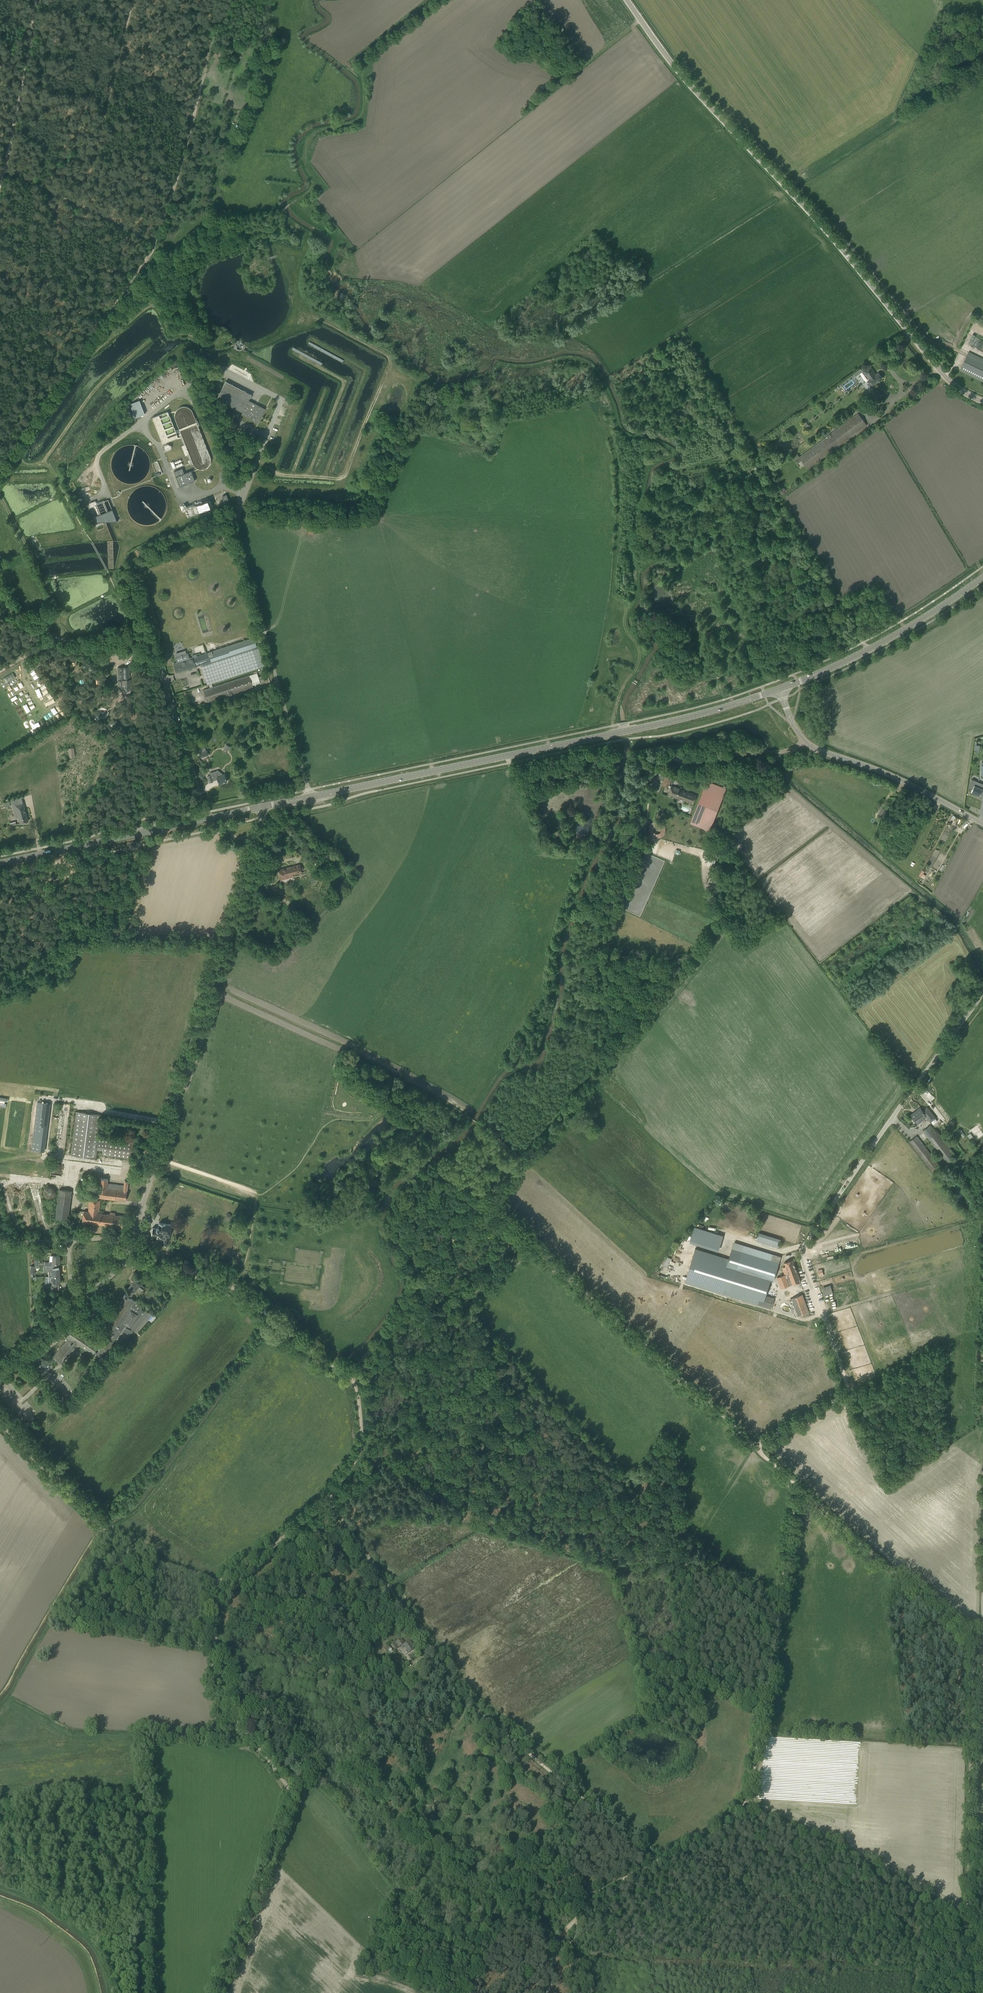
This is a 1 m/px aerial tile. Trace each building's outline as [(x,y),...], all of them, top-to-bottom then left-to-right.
[(969,352),(960,370),(982,381),(982,359),(969,352)] [(863,371),(870,381),(873,385),(883,378),(878,373),(875,375),(872,370),(870,366),(866,369),(863,371)] [(241,415),(258,423),(265,409),(249,400),(252,395),(243,390),(241,395),(237,393),(239,388),(225,381),(216,399),(242,412),(241,415)] [(882,396),(875,388),(869,392),(875,401),(882,396)] [(139,400),(129,403),(134,418),(143,415),(139,400)] [(152,417),(161,444),(178,438),(175,431),(166,434),(165,430),(173,427),(168,411),(152,417)] [(792,457),(797,464),(802,461),(808,469),(867,425),(860,415),(859,413),(858,414),(858,413),(800,457),(797,453),(792,457)] [(152,463),(157,476),(162,473),(158,461),(152,463)] [(173,472),(180,486),(195,480),(191,471),(184,473),(182,468),(173,472)] [(81,489),(85,499),(94,496),(93,491),(90,492),(88,486),(81,489)] [(90,507),(96,522),(108,517),(110,522),(117,521),(108,500),(100,503),(98,500),(89,503),(90,507)] [(186,512),(188,517),(198,513),(199,511),(199,512),(211,507),(210,506),(212,505),(210,501),(208,502),(207,500),(194,506),(193,504),(186,506),(185,504),(179,506),(182,514),(186,512)] [(201,665),(257,646),(254,637),(189,659),(187,653),(182,655),(181,655),(181,656),(175,657),(177,662),(175,663),(173,663),(174,664),(173,664),(176,673),(201,665)] [(257,646),(201,665),(207,684),(264,666),(258,646),(257,646)] [(130,688),(130,667),(118,667),(118,680),(118,688),(130,688)] [(252,684),(260,682),(257,673),(249,676),(249,675),(203,690),(207,702),(253,687),(252,684)] [(227,781),(224,774),(223,775),(218,770),(210,773),(210,775),(207,776),(209,782),(213,781),(217,779),(219,784),(227,781)] [(669,787),(673,776),(666,773),(662,784),(669,787)] [(968,787),(973,789),(971,792),(979,795),(980,794),(982,795),(982,784),(972,779),(968,787)] [(707,780),(692,820),(710,827),(726,788),(707,780)] [(671,786),(668,794),(693,804),(696,795),(671,786)] [(28,821),(22,801),(11,804),(15,818),(19,817),(20,823),(28,821)] [(882,817),(886,810),(882,807),(877,815),(882,817)] [(664,838),(665,823),(651,822),(649,837),(664,838)] [(317,853),(312,856),(314,860),(317,867),(323,864),(317,853)] [(714,866),(715,859),(708,857),(706,865),(714,866)] [(301,869),(300,865),(279,870),(281,879),(286,878),(289,878),(288,875),(301,872),(301,869)] [(283,890),(277,887),(273,894),(277,897),(276,898),(282,901),(286,894),(283,892),(283,890)] [(44,1152),(51,1104),(37,1102),(31,1150),(44,1152)] [(917,1111),(911,1116),(915,1120),(918,1124),(927,1117),(930,1122),(931,1121),(933,1123),(934,1124),(937,1121),(937,1120),(935,1118),(930,1112),(927,1108),(923,1111),(921,1110),(922,1109),(921,1109),(920,1108),(916,1111),(917,1111)] [(96,1159),(97,1150),(98,1138),(102,1115),(76,1111),(70,1155),(96,1159)] [(967,1135),(971,1140),(973,1138),(976,1141),(982,1135),(982,1132),(977,1124),(968,1131),(970,1133),(967,1135)] [(923,1131),(947,1163),(955,1157),(931,1125),(923,1131)] [(941,1167),(916,1136),(909,1141),(934,1173),(941,1167)] [(98,1138),(97,1150),(102,1150),(102,1155),(126,1158),(131,1159),(133,1143),(128,1142),(98,1138)] [(98,1197),(121,1200),(126,1201),(128,1181),(125,1181),(124,1185),(107,1183),(108,1179),(100,1178),(98,1197)] [(56,1195),(56,1194),(57,1193),(57,1192),(57,1191),(56,1190),(56,1189),(55,1188),(54,1187),(53,1186),(52,1186),(51,1186),(50,1185),(49,1186),(48,1186),(47,1186),(46,1187),(45,1188),(44,1189),(44,1190),(43,1191),(43,1192),(43,1193),(44,1194),(44,1195),(44,1196),(45,1197),(46,1198),(47,1198),(48,1199),(49,1199),(50,1199),(51,1199),(52,1199),(53,1198),(54,1198),(55,1197),(56,1196),(56,1195)] [(68,1220),(71,1191),(59,1190),(56,1219),(68,1220)] [(97,1224),(98,1213),(100,1201),(90,1200),(88,1212),(84,1211),(82,1222),(97,1224)] [(119,1216),(98,1213),(97,1224),(122,1227),(124,1216),(119,1216)] [(169,1241),(171,1229),(171,1224),(159,1223),(158,1227),(156,1228),(152,1228),(151,1234),(157,1235),(157,1238),(164,1239),(164,1245),(168,1246),(169,1241)] [(759,1232),(756,1241),(779,1247),(781,1238),(759,1232)] [(716,1245),(718,1237),(711,1235),(709,1244),(716,1245)] [(816,1255),(826,1252),(824,1245),(814,1248),(816,1255)] [(696,1248),(685,1282),(728,1295),(757,1304),(766,1306),(770,1308),(772,1303),(768,1301),(769,1296),(766,1295),(770,1280),(773,1281),(781,1256),(773,1253),(772,1259),(742,1250),(733,1247),(729,1258),(696,1248)] [(54,1266),(54,1263),(59,1263),(60,1256),(53,1256),(51,1256),(51,1259),(53,1259),(53,1261),(49,1261),(49,1262),(45,1262),(45,1265),(51,1265),(51,1266),(54,1266)] [(786,1266),(782,1268),(784,1274),(778,1277),(782,1288),(788,1286),(792,1284),(801,1281),(793,1259),(785,1262),(786,1266)] [(51,1266),(47,1266),(44,1266),(44,1268),(45,1270),(47,1270),(49,1270),(50,1276),(53,1276),(59,1275),(59,1268),(54,1268),(54,1266),(51,1266)] [(49,1284),(45,1285),(45,1289),(52,1289),(52,1290),(56,1289),(55,1283),(60,1283),(59,1275),(53,1276),(50,1276),(49,1276),(49,1284)] [(128,1293),(131,1295),(130,1296),(131,1296),(134,1292),(139,1287),(143,1290),(144,1287),(141,1284),(135,1279),(128,1288),(131,1289),(128,1293)] [(179,1285),(176,1283),(171,1291),(174,1292),(175,1290),(176,1290),(179,1285)] [(830,1285),(821,1287),(824,1295),(833,1292),(830,1285)] [(835,1296),(837,1301),(848,1298),(846,1292),(835,1296)] [(128,1293),(127,1295),(125,1294),(123,1297),(124,1298),(114,1316),(112,1315),(110,1319),(111,1320),(104,1332),(110,1335),(108,1337),(106,1337),(107,1337),(100,1346),(101,1347),(97,1353),(94,1351),(98,1344),(74,1328),(67,1337),(69,1338),(54,1356),(62,1362),(78,1343),(96,1356),(100,1359),(99,1360),(103,1363),(105,1359),(104,1358),(115,1341),(120,1345),(122,1343),(123,1343),(132,1331),(132,1330),(133,1329),(136,1332),(152,1314),(147,1309),(146,1310),(135,1301),(130,1298),(131,1296),(130,1296),(131,1295),(128,1293)] [(798,1315),(808,1312),(802,1295),(792,1298),(798,1315)] [(409,1653),(413,1650),(409,1645),(411,1644),(409,1641),(404,1645),(400,1639),(396,1642),(394,1641),(391,1643),(394,1646),(396,1645),(398,1648),(402,1645),(404,1648),(405,1647),(409,1653)] [(394,1654),(390,1649),(387,1643),(382,1646),(386,1652),(388,1650),(392,1655),(394,1654)]
